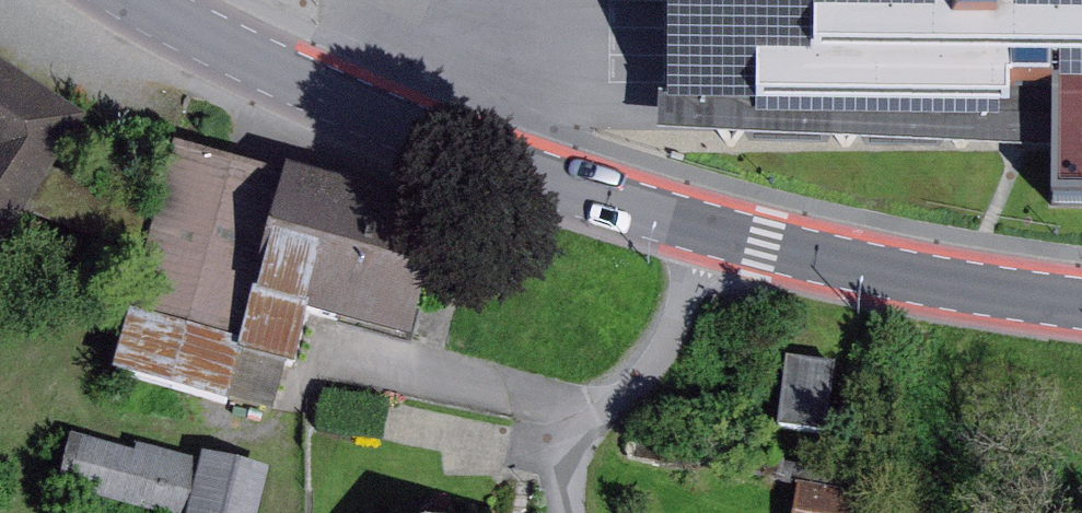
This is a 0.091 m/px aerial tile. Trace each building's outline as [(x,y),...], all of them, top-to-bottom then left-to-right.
[(680,114),(1069,133),(1068,204),(1081,204),(1081,0),(688,0),(680,114)] [(5,267),(36,220),(65,174),(100,121),(0,57),(0,263),(5,267)] [(460,224),(185,151),(169,211),(156,260),(124,381),(241,412),(254,364),(305,378),(319,325),(425,353),(460,224)] [(169,211),(65,174),(36,220),(156,260),(169,211)] [(853,366),(800,359),(789,433),(843,441),(853,366)] [(83,438),(69,489),(153,512),(197,512),(211,464),(151,447),(149,456),(83,438)] [(216,458),(203,512),(274,512),(283,474),(216,458)] [(811,487),(807,512),(898,512),(900,500),(811,487)]
